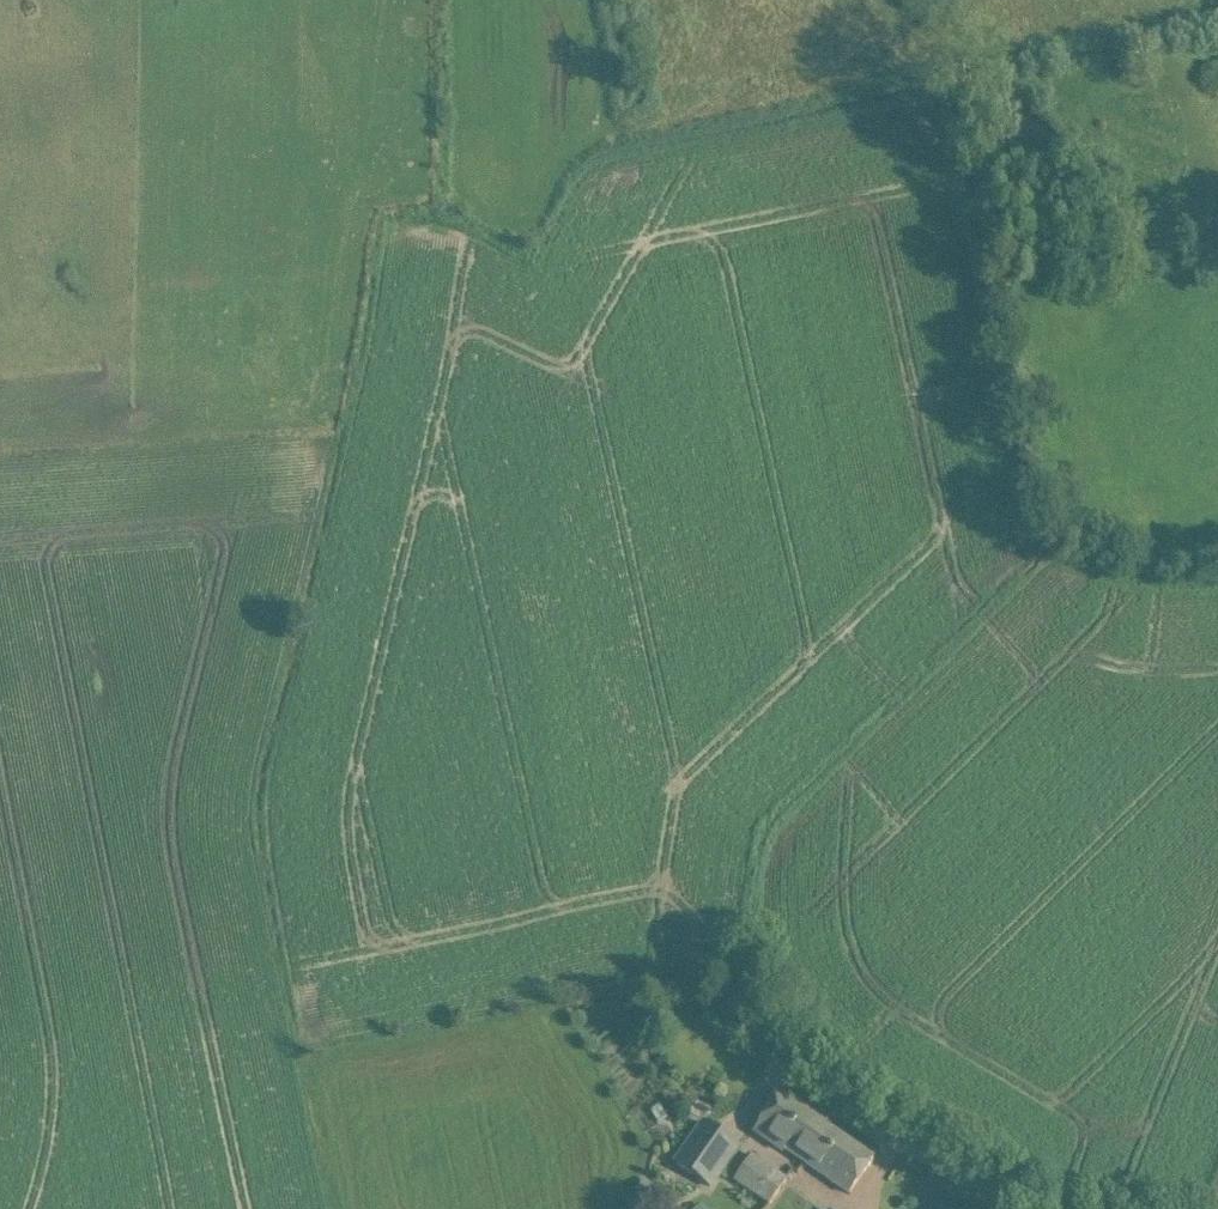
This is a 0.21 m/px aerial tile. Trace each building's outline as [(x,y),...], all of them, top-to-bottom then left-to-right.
[(813,1114),(782,1092),(754,1132),(783,1152),(785,1150),(800,1160),(808,1147),(796,1140),(813,1114)] [(850,1195),(860,1180),(873,1161),(829,1130),(831,1126),(813,1114),(796,1140),(808,1147),(800,1160),(850,1195)] [(675,1163),(710,1187),(738,1147),(703,1123),(675,1163)] [(769,1206),(787,1180),(773,1171),(756,1197),(769,1206)]
